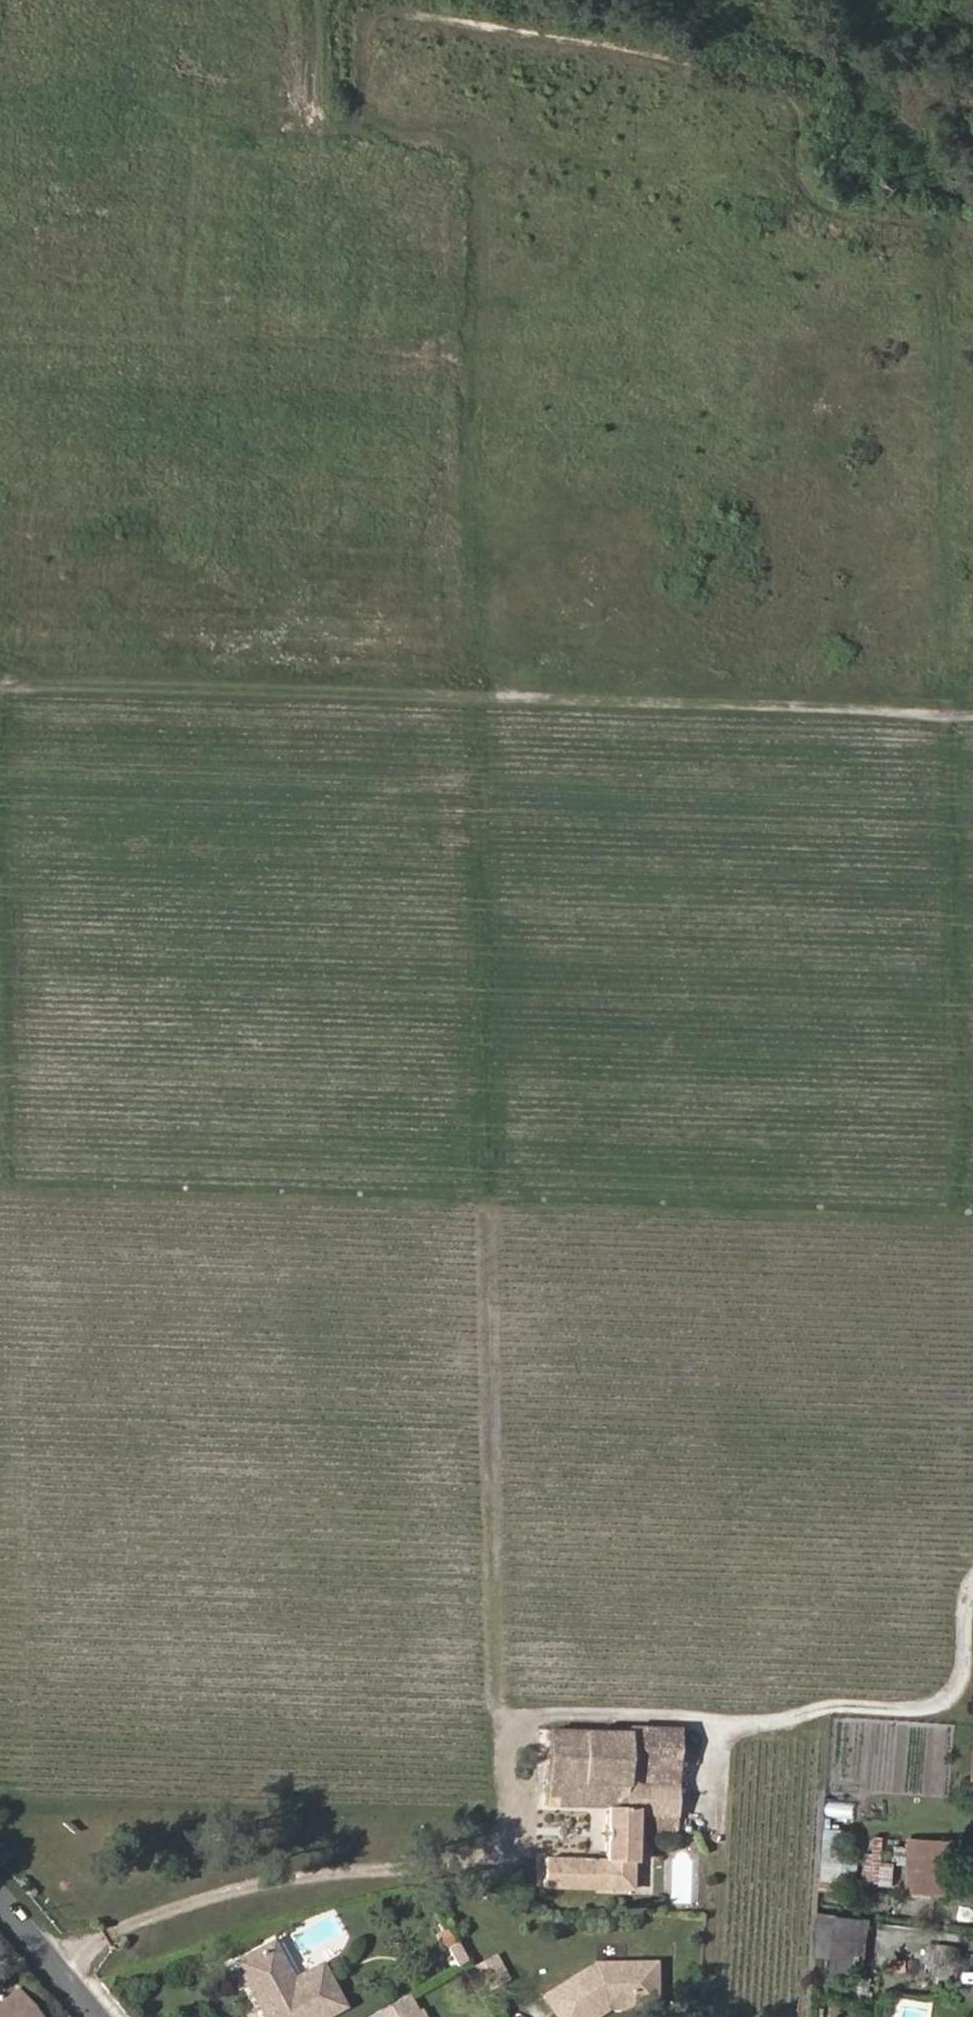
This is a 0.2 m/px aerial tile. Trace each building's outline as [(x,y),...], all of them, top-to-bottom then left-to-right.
[(551,1727),(549,1804),(610,1805),(608,1855),(548,1853),(547,1887),(633,1890),(634,1860),(640,1860),(641,1832),(679,1833),(682,1726),(631,1724),(630,1730),(551,1727)] [(831,1818),(856,1818),(857,1802),(831,1802),(831,1818)] [(840,1841),(841,1823),(827,1823),(826,1840),(840,1841)] [(895,1885),(896,1865),(882,1864),(884,1839),(878,1838),(875,1884),(895,1885)] [(949,1894),(953,1843),(912,1840),(908,1891),(949,1894)] [(857,1882),(859,1852),(827,1850),(825,1880),(857,1882)] [(836,1958),(840,1916),(820,1914),(817,1957),(836,1958)] [(866,1963),(871,1921),(840,1916),(836,1958),(835,1974),(852,1975),(853,1961),(866,1963)] [(321,1963),(292,1978),(272,1941),(234,1961),(264,2016),(323,2016),(344,2006),(321,1963)] [(468,1960),(459,1942),(448,1948),(457,1966),(468,1960)] [(957,1983),(961,1949),(943,1947),(938,1981),(957,1983)] [(611,2009),(660,2009),(660,1959),(595,1959),(543,1993),(558,2016),(598,2016),(611,2009)] [(873,2001),(874,1980),(863,1979),(862,2000),(873,2001)] [(17,1988),(0,2002),(0,2016),(42,2016),(17,1988)] [(423,2008),(420,2010),(411,1994),(380,2011),(384,2016),(428,2016),(423,2008)]
